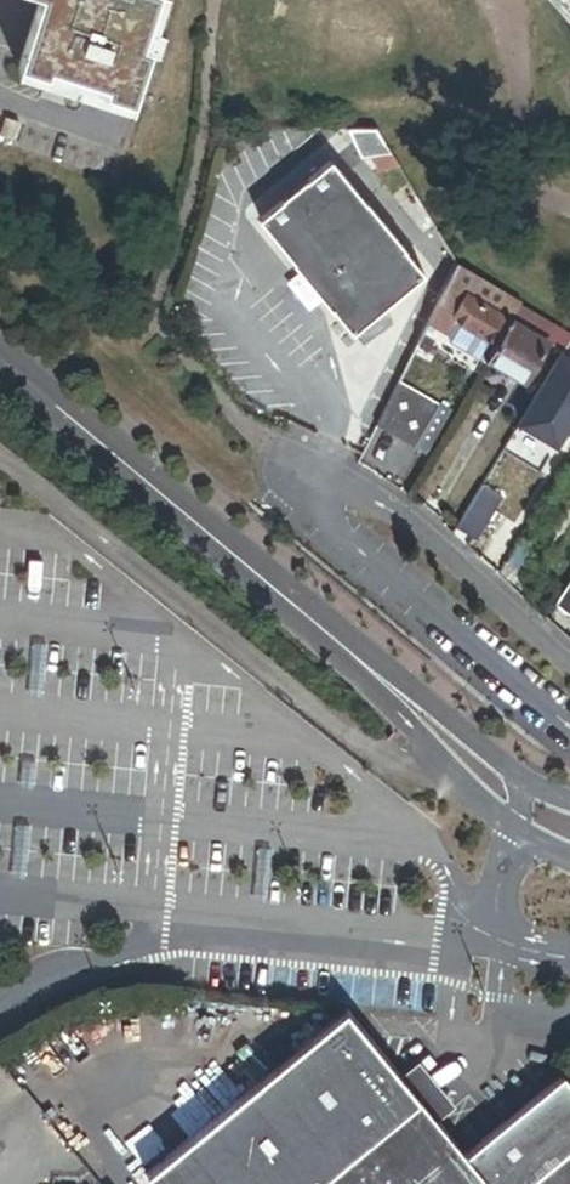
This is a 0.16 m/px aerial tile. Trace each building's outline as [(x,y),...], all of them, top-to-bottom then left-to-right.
[(23,62),(53,71),(55,63),(84,73),(111,82),(109,91),(136,98),(153,45),(145,43),(159,0),(43,0),(23,62)] [(53,71),(51,77),(72,85),(73,80),(80,83),(84,73),(55,63),(53,71)] [(10,119),(3,137),(17,141),(23,123),(10,119)] [(381,133),(352,133),(367,156),(374,151),(383,166),(396,157),(381,133)] [(284,201),(262,220),(297,263),(295,264),(353,335),(425,276),(332,162),(308,182),(307,181),(284,200),(284,201)] [(462,265),(431,325),(450,335),(459,320),(453,316),(466,294),(454,286),(462,274),(501,297),(493,309),(512,321),(521,306),(524,302),(462,265)] [(512,321),(493,309),(501,297),(462,274),(454,286),(466,294),(453,316),(459,320),(460,317),(500,341),(512,321)] [(524,302),(521,306),(569,336),(569,331),(524,302)] [(569,345),(569,336),(521,306),(512,321),(551,345),(565,353),(569,345)] [(500,341),(488,360),(527,384),(551,345),(512,321),(500,341)] [(450,335),(431,325),(427,333),(446,343),(450,335)] [(402,384),(377,428),(417,450),(441,406),(402,384)] [(523,541),(509,564),(523,573),(537,549),(523,541)] [(558,605),(569,614),(569,584),(558,605)] [(567,1075),(470,1154),(351,1010),(150,1173),(159,1183),(569,1183),(569,1079),(567,1075)]
